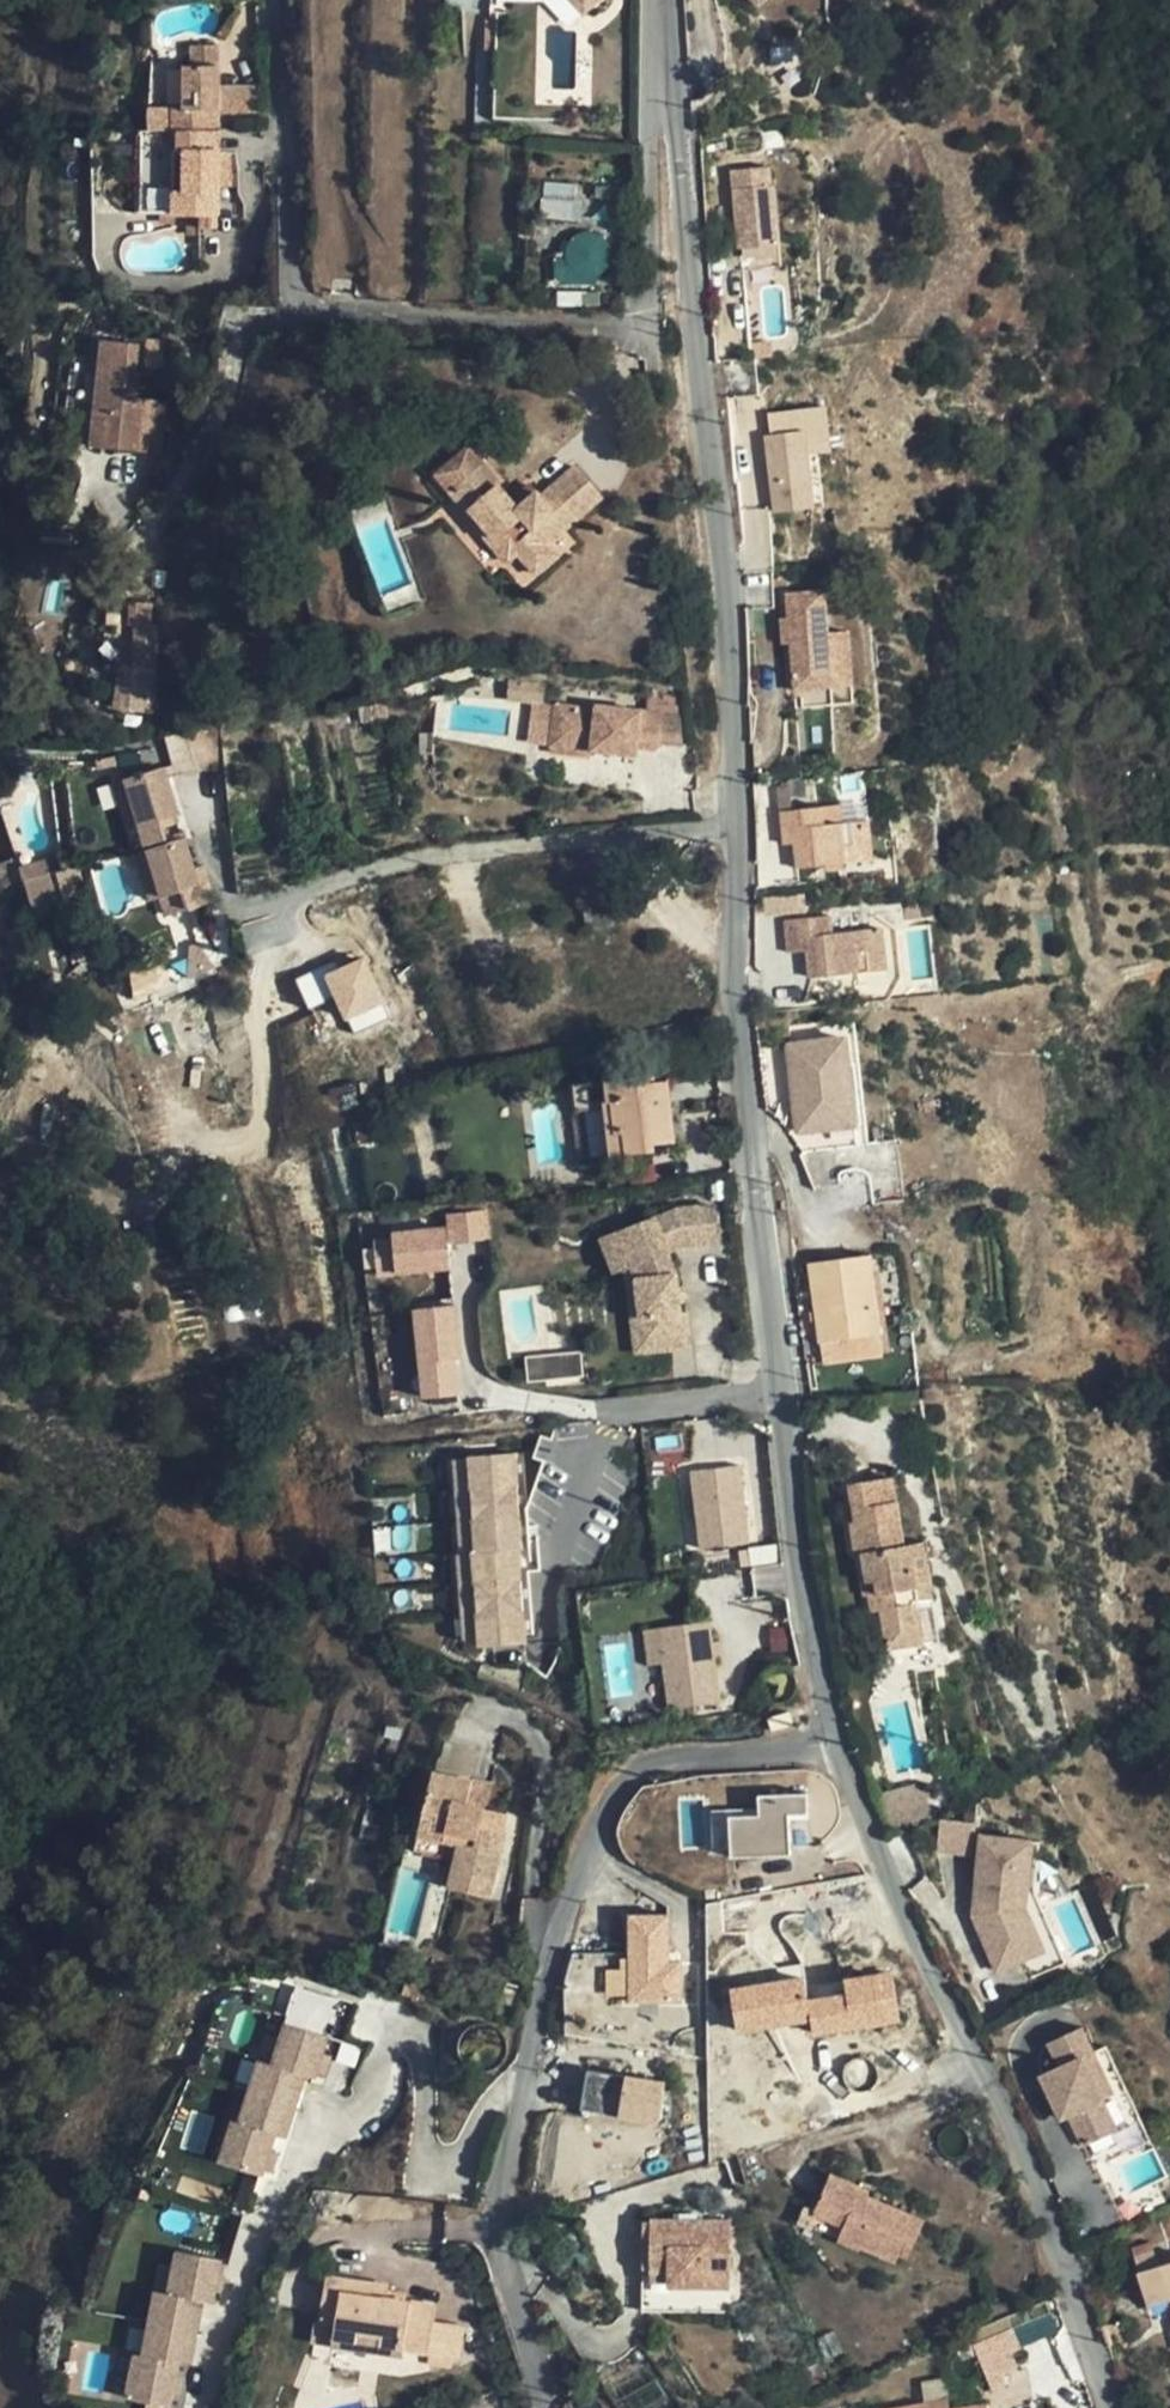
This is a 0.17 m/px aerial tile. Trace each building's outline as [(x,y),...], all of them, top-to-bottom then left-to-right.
[(568,10),(578,0),(559,0),(568,10)] [(171,214),(218,215),(219,131),(214,131),(215,110),(218,109),(219,46),(192,46),(192,66),(183,65),(182,106),(171,106),(171,130),(177,130),(177,150),(182,151),(181,191),(172,191),(171,214)] [(780,162),(744,163),(748,242),(787,241),(784,180),(781,180),(780,162)] [(573,240),(570,245),(568,249),(568,255),(568,260),(571,265),(574,269),(579,272),(584,275),(589,275),(595,274),(599,272),(604,268),(607,263),(608,259),(609,253),(608,248),(606,243),(603,239),(598,236),(593,234),(587,233),(582,234),(577,237),(573,240)] [(787,241),(748,242),(749,263),(788,262),(787,241)] [(100,354),(91,446),(139,451),(145,400),(131,398),(133,358),(100,354)] [(777,440),(771,441),(781,516),(822,512),(815,460),(836,457),(831,413),(775,419),(777,440)] [(450,493),(484,465),(466,445),(461,445),(434,468),(433,473),(450,493)] [(573,467),(539,496),(520,514),(515,508),(497,486),(500,484),(484,465),(450,493),(466,512),(468,510),(495,541),(490,545),(503,561),(508,557),(510,559),(517,553),(536,574),(556,556),(547,544),(600,498),(573,467)] [(535,491),(515,508),(520,514),(539,496),(535,491)] [(816,595),(785,596),(786,616),(787,644),(789,709),(821,708),(818,637),(816,595)] [(778,644),(787,644),(786,616),(777,617),(778,644)] [(839,635),(818,637),(821,708),(842,707),(839,635)] [(160,672),(120,668),(115,712),(155,716),(160,672)] [(535,697),(545,698),(547,677),(511,673),(510,693),(535,697)] [(652,695),(650,709),(664,711),(680,714),(682,698),(652,695)] [(551,741),(557,700),(535,697),(529,737),(551,741)] [(551,741),(594,747),(595,742),(608,744),(608,749),(636,753),(638,744),(659,747),(659,741),(664,711),(650,709),(598,702),(598,705),(557,700),(551,741)] [(680,714),(664,711),(659,741),(685,744),(680,714)] [(217,730),(169,741),(178,774),(219,764),(217,730)] [(161,768),(150,772),(173,818),(176,817),(161,768)] [(150,772),(124,780),(138,828),(143,847),(160,842),(158,835),(154,823),(173,818),(150,772)] [(138,828),(124,780),(112,784),(127,831),(138,828)] [(780,812),(782,831),(793,830),(794,844),(797,869),(874,861),(870,821),(843,824),(841,806),(780,812)] [(173,818),(154,823),(158,835),(179,829),(173,818)] [(784,844),(794,844),(793,830),(782,831),(784,844)] [(159,898),(165,918),(213,904),(202,865),(191,869),(183,840),(145,851),(159,898)] [(159,898),(145,851),(134,854),(148,902),(159,898)] [(45,858),(18,865),(30,908),(56,901),(45,858)] [(811,978),(886,970),(882,928),(831,934),(829,916),(787,920),(790,952),(809,950),(811,978)] [(205,943),(196,947),(201,967),(212,961),(205,943)] [(137,999),(201,967),(196,947),(125,972),(137,999)] [(324,972),(349,1034),(390,1017),(364,955),(324,972)] [(295,978),(307,1008),(332,997),(320,968),(295,978)] [(785,1045),(799,1152),(857,1145),(843,1037),(785,1045)] [(676,1143),(669,1081),(651,1082),(651,1078),(650,1076),(649,1075),(648,1074),(647,1072),(645,1071),(644,1071),(642,1070),(640,1069),(639,1070),(637,1070),(636,1070),(635,1071),(634,1072),(632,1073),(631,1075),(631,1076),(630,1077),(606,1079),(608,1102),(605,1103),(611,1158),(656,1151),(656,1145),(676,1143)] [(600,1108),(583,1109),(588,1156),(605,1155),(600,1108)] [(643,1276),(648,1348),(693,1344),(690,1311),(685,1311),(682,1273),(673,1249),(689,1243),(722,1239),(718,1204),(685,1208),(659,1216),(660,1217),(624,1229),(638,1265),(643,1276)] [(395,1236),(398,1271),(451,1266),(448,1236),(490,1232),(487,1209),(446,1213),(447,1224),(394,1229),(395,1236)] [(630,1268),(638,1265),(624,1229),(607,1236),(621,1272),(630,1268)] [(381,1273),(398,1271),(395,1236),(377,1238),(381,1273)] [(870,1255),(810,1263),(824,1365),(883,1356),(870,1255)] [(640,1349),(648,1348),(643,1276),(638,1265),(630,1268),(634,1278),(640,1349)] [(416,1310),(426,1396),(462,1392),(452,1306),(416,1310)] [(524,1360),(529,1383),(581,1372),(577,1350),(524,1360)] [(521,1483),(519,1452),(474,1456),(476,1487),(521,1483)] [(744,1465),(696,1471),(706,1549),(753,1543),(744,1465)] [(879,1594),(870,1596),(873,1612),(882,1611),(889,1648),(922,1643),(915,1602),(932,1600),(923,1543),(904,1546),(892,1478),(850,1485),(856,1521),(852,1522),(856,1550),(863,1549),(868,1582),(877,1581),(879,1594)] [(523,1514),(521,1483),(476,1487),(478,1518),(523,1514)] [(523,1514),(478,1518),(480,1549),(522,1546),(525,1545),(523,1514)] [(375,1551),(390,1550),(388,1527),(372,1528),(375,1551)] [(480,1549),(477,1549),(480,1580),(525,1577),(522,1546),(480,1549)] [(525,1577),(480,1580),(482,1611),(527,1608),(525,1577)] [(863,1596),(870,1596),(879,1594),(877,1581),(868,1582),(862,1584),(863,1596)] [(527,1608),(482,1611),(484,1642),(529,1639),(527,1608)] [(716,1643),(713,1621),(663,1629),(668,1665),(676,1711),(725,1703),(718,1655),(716,1643)] [(668,1665),(663,1629),(642,1632),(648,1668),(668,1665)] [(725,1642),(716,1643),(718,1655),(727,1654),(725,1642)] [(458,1778),(468,1780),(470,1774),(460,1771),(458,1778)] [(468,1780),(458,1778),(434,1772),(418,1837),(459,1847),(456,1859),(449,1888),(490,1899),(503,1844),(493,1842),(496,1831),(502,1833),(507,1813),(485,1808),(468,1804),(473,1782),(468,1780)] [(491,1785),(473,1782),(468,1804),(485,1808),(491,1785)] [(923,1782),(879,1793),(889,1831),(932,1819),(923,1782)] [(789,1854),(791,1814),(810,1815),(811,1794),(762,1792),(761,1813),(731,1811),(730,1842),(730,1851),(789,1854)] [(730,1842),(731,1811),(713,1811),(712,1842),(730,1842)] [(978,1820),(940,1820),(941,1852),(978,1852),(978,1820)] [(1043,1834),(986,1828),(979,1899),(986,1900),(983,1925),(1000,1966),(1027,1955),(1034,1970),(1067,1957),(1037,1886),(1043,1834)] [(505,1833),(502,1833),(496,1831),(493,1842),(503,1844),(505,1833)] [(416,1850),(456,1859),(459,1847),(419,1838),(416,1850)] [(986,1900),(979,1899),(977,1911),(983,1925),(986,1900)] [(604,1969),(606,2002),(677,1997),(671,1912),(624,1915),(628,1967),(604,1969)] [(298,1990),(288,2023),(312,2030),(322,1997),(298,1990)] [(1084,2023),(1049,2040),(1061,2066),(1043,2073),(1059,2106),(1067,2102),(1072,2112),(1086,2142),(1120,2126),(1105,2095),(1086,2055),(1096,2050),(1084,2023)] [(331,2041),(290,2027),(285,2043),(276,2067),(264,2063),(254,2094),(297,2109),(308,2078),(318,2081),(320,2075),(326,2056),(331,2041)] [(276,2067),(285,2043),(272,2038),(264,2063),(276,2067)] [(1114,2090),(1096,2050),(1086,2055),(1105,2095),(1114,2090)] [(335,2059),(326,2056),(320,2075),(328,2078),(335,2059)] [(658,2124),(665,2081),(585,2069),(579,2113),(658,2124)] [(297,2109),(254,2094),(243,2125),(235,2122),(221,2164),(262,2178),(264,2172),(271,2152),(276,2137),(287,2140),(297,2109)] [(1067,2102),(1059,2106),(1063,2116),(1072,2112),(1067,2102)] [(273,2175),(279,2155),(271,2152),(264,2172),(273,2175)] [(857,2204),(861,2195),(863,2189),(831,2175),(809,2227),(906,2268),(925,2222),(871,2199),(867,2208),(857,2204)] [(871,2199),(861,2195),(857,2204),(867,2208),(871,2199)] [(732,2222),(651,2221),(650,2271),(670,2271),(670,2282),(731,2283),(732,2222)] [(1169,2300),(1169,2262),(1159,2265),(1153,2248),(1133,2255),(1139,2273),(1149,2306),(1169,2300)] [(219,2265),(176,2261),(174,2278),(171,2304),(158,2302),(155,2335),(202,2339),(205,2306),(215,2308),(216,2302),(218,2281),(219,2265)] [(327,2276),(320,2320),(336,2322),(333,2344),(403,2354),(403,2350),(428,2354),(434,2322),(437,2306),(412,2302),(411,2302),(387,2298),(376,2296),(378,2284),(327,2276)] [(161,2277),(158,2302),(171,2304),(174,2278),(161,2277)] [(227,2282),(218,2281),(216,2302),(224,2303),(227,2282)] [(376,2296),(387,2298),(390,2285),(378,2284),(376,2296)] [(1015,2348),(1041,2337),(1033,2319),(1008,2329),(1015,2348)] [(336,2322),(320,2320),(315,2320),(312,2343),(333,2346),(333,2344),(336,2322)] [(466,2326),(434,2322),(428,2354),(460,2360),(466,2326)] [(1001,2334),(983,2342),(989,2358),(1008,2351),(1001,2334)] [(155,2335),(152,2368),(144,2367),(140,2407),(184,2407),(185,2388),(187,2371),(199,2372),(202,2339),(155,2335)] [(316,2374),(292,2366),(286,2384),(309,2392),(316,2374)] [(185,2388),(184,2407),(193,2407),(195,2389),(185,2388)] [(949,2399),(926,2403),(927,2407),(950,2407),(949,2399)]
